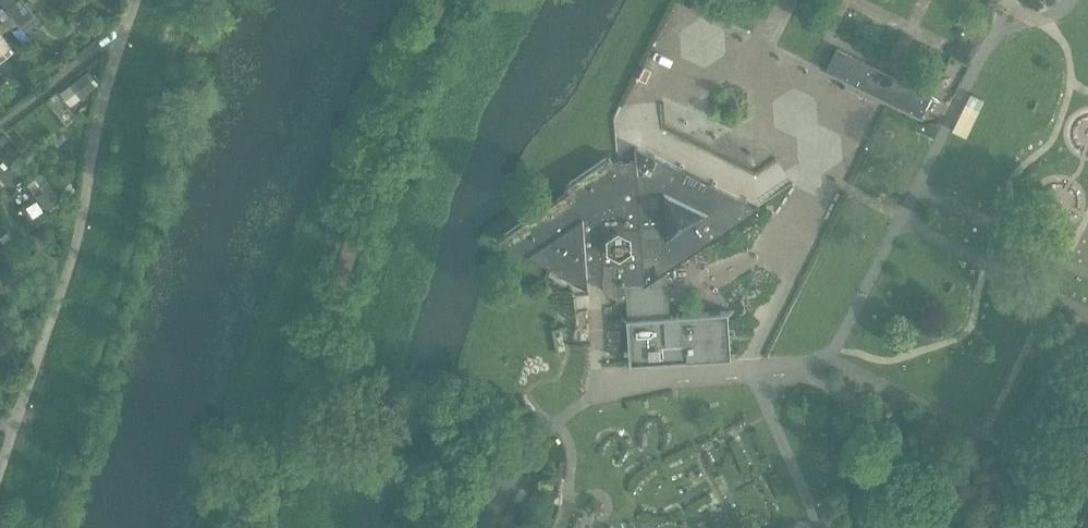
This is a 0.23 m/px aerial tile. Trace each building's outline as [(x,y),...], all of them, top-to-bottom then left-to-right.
[(20,0),(13,0),(2,8),(22,33),(37,21),(20,0)] [(813,34),(818,34),(818,78),(823,78),(823,84),(916,130),(948,70),(948,20),(943,20),(943,0),(813,0),(813,34)] [(13,46),(0,25),(0,54),(13,46)] [(972,96),(962,131),(980,136),(990,101),(972,96)] [(622,300),(627,296),(666,271),(760,208),(758,207),(749,214),(748,202),(712,184),(703,191),(684,181),(683,170),(635,146),(636,161),(614,162),(610,156),(566,185),(570,190),(497,238),(588,283),(587,266),(603,266),(605,292),(622,300)] [(51,172),(36,184),(52,203),(67,191),(51,172)] [(624,364),(632,363),(737,356),(737,354),(731,354),(729,331),(728,314),(735,313),(734,311),(669,315),(666,271),(627,296),(628,318),(621,318),(621,320),(627,320),(630,361),(624,361),(624,364)] [(593,329),(593,347),(612,347),(611,329),(609,329),(609,312),(600,312),(599,298),(576,298),(577,330),(593,329)]
